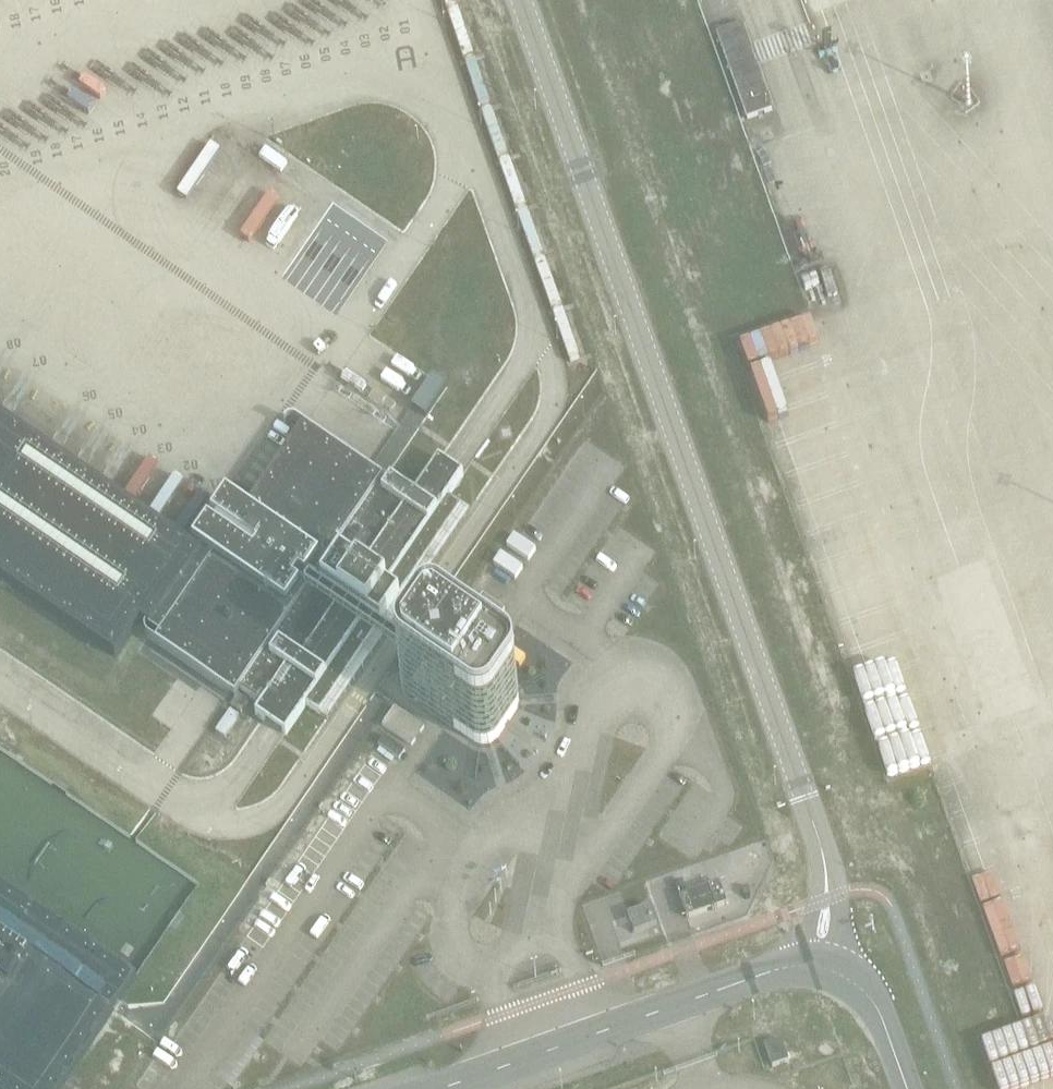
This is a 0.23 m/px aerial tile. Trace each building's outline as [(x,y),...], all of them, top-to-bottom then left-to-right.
[(772,111),(741,24),(717,33),(747,120),(772,111)] [(10,416),(33,376),(23,370),(10,392),(0,386),(0,410),(10,416)] [(430,374),(396,437),(410,445),(445,383),(430,374)] [(49,446),(57,451),(84,412),(76,407),(49,446)] [(462,506),(448,497),(463,475),(451,466),(438,458),(413,495),(391,480),(383,493),(378,489),(384,480),(382,479),(376,475),(304,426),(303,428),(246,511),(234,504),(200,553),(191,547),(0,416),(0,579),(115,657),(140,622),(146,626),(145,627),(145,628),(145,629),(144,630),(144,631),(144,632),(144,633),(145,634),(145,635),(146,636),(146,637),(147,637),(147,638),(148,639),(155,644),(235,698),(240,690),(246,694),(261,705),(255,715),(271,726),(284,734),(286,735),(306,705),(319,714),(374,634),(382,623),(462,506)] [(1052,460),(1052,446),(1047,417),(1024,422),(1032,459),(1039,458),(1041,463),(1052,460)] [(111,487),(134,444),(125,439),(101,482),(111,487)] [(470,612),(463,607),(450,626),(480,646),(492,627),(504,609),(482,594),(470,612)] [(374,634),(413,660),(420,650),(382,623),(374,634)] [(492,674),(446,642),(444,641),(441,640),(438,639),(435,639),(432,640),(429,641),(426,642),(424,644),(422,647),(420,650),(413,660),(404,673),(402,675),(402,677),(401,680),(401,683),(401,686),(401,688),(402,689),(403,690),(403,692),(405,694),(406,695),(409,697),(454,729),(455,727),(475,741),(478,742),(481,743),(484,743),(486,743),(488,743),(490,742),(492,741),(494,739),(495,738),(496,737),(497,736),(514,710),(516,708),(516,705),(517,702),(517,699),(516,697),(515,694),(514,692),(512,690),(510,688),(491,675),(492,674)] [(872,703),(900,692),(881,644),(853,655),(872,703)] [(382,726),(412,746),(424,727),(395,707),(382,726)] [(727,905),(719,883),(680,897),(687,919),(727,905)] [(137,979),(135,978),(0,885),(0,1088),(62,1088),(113,1014),(137,979)] [(650,907),(628,915),(634,933),(657,925),(650,907)] [(789,1062),(781,1040),(765,1046),(772,1068),(789,1062)]
